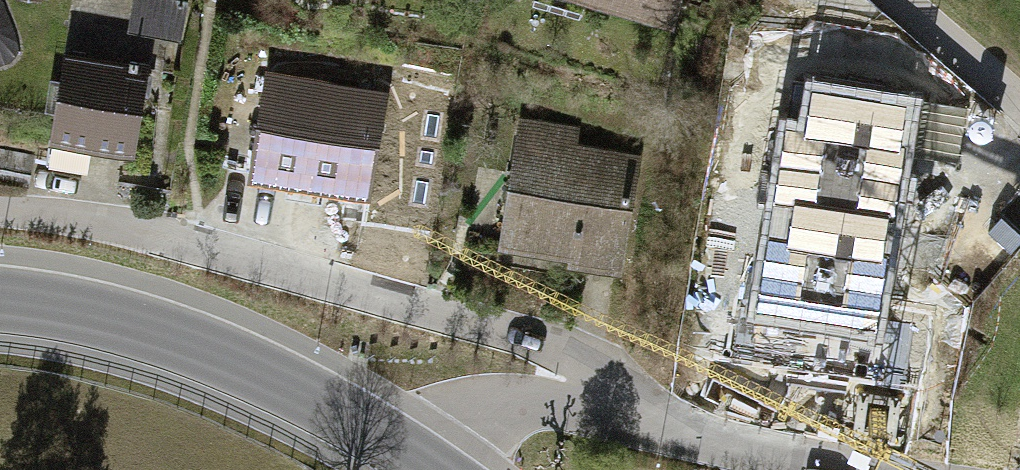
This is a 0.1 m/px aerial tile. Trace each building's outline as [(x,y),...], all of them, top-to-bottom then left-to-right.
[(681,42),(692,0),(536,0),(535,4),(681,42)] [(131,154),(150,52),(66,37),(47,138),(131,154)] [(394,88),(267,69),(252,175),(379,193),(394,88)] [(877,333),(914,106),(811,89),(804,132),(786,129),(756,313),(877,333)] [(581,124),(521,114),(501,246),(614,268),(630,149),(579,138),(581,124)]
